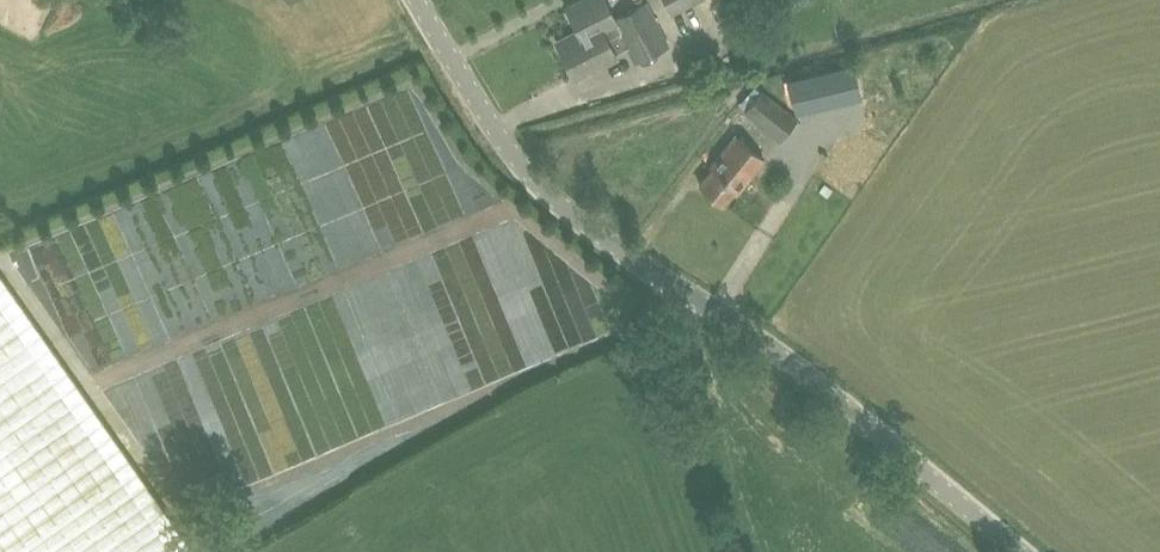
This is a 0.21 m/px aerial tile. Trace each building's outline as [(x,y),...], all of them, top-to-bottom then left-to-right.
[(616,17),(607,0),(579,0),(568,6),(576,21),(583,18),(597,44),(609,38),(608,37),(622,29),(616,17)] [(671,14),(698,0),(664,0),(671,14)] [(583,18),(576,21),(579,28),(557,40),(576,76),(618,55),(616,51),(629,45),(637,61),(669,45),(646,1),(616,17),(622,29),(608,37),(609,38),(597,44),(583,18)] [(745,109),(781,138),(797,118),(761,89),(745,109)] [(737,191),(765,157),(736,133),(711,163),(714,165),(700,181),(724,201),(734,189),(737,191)] [(191,545),(0,271),(0,551),(182,551),(191,545)]
